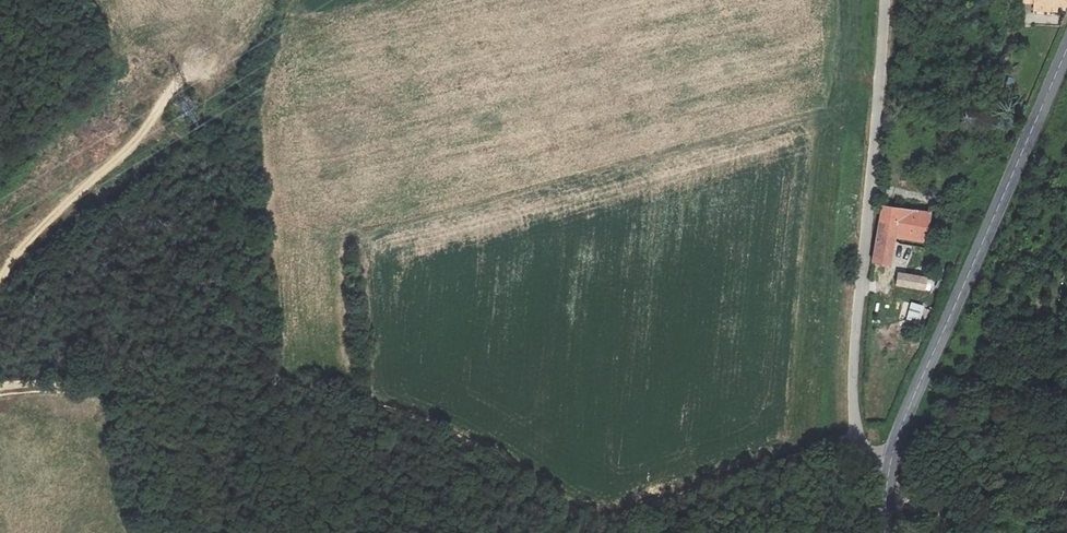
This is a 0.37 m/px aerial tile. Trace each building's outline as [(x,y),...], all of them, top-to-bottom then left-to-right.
[(875,232),(892,235),(922,239),(927,211),(879,204),(875,232)] [(892,235),(875,232),(870,261),(887,263),(892,235)] [(923,287),(925,277),(898,271),(895,283),(923,287)] [(911,302),(906,320),(920,324),(925,307),(911,302)]
